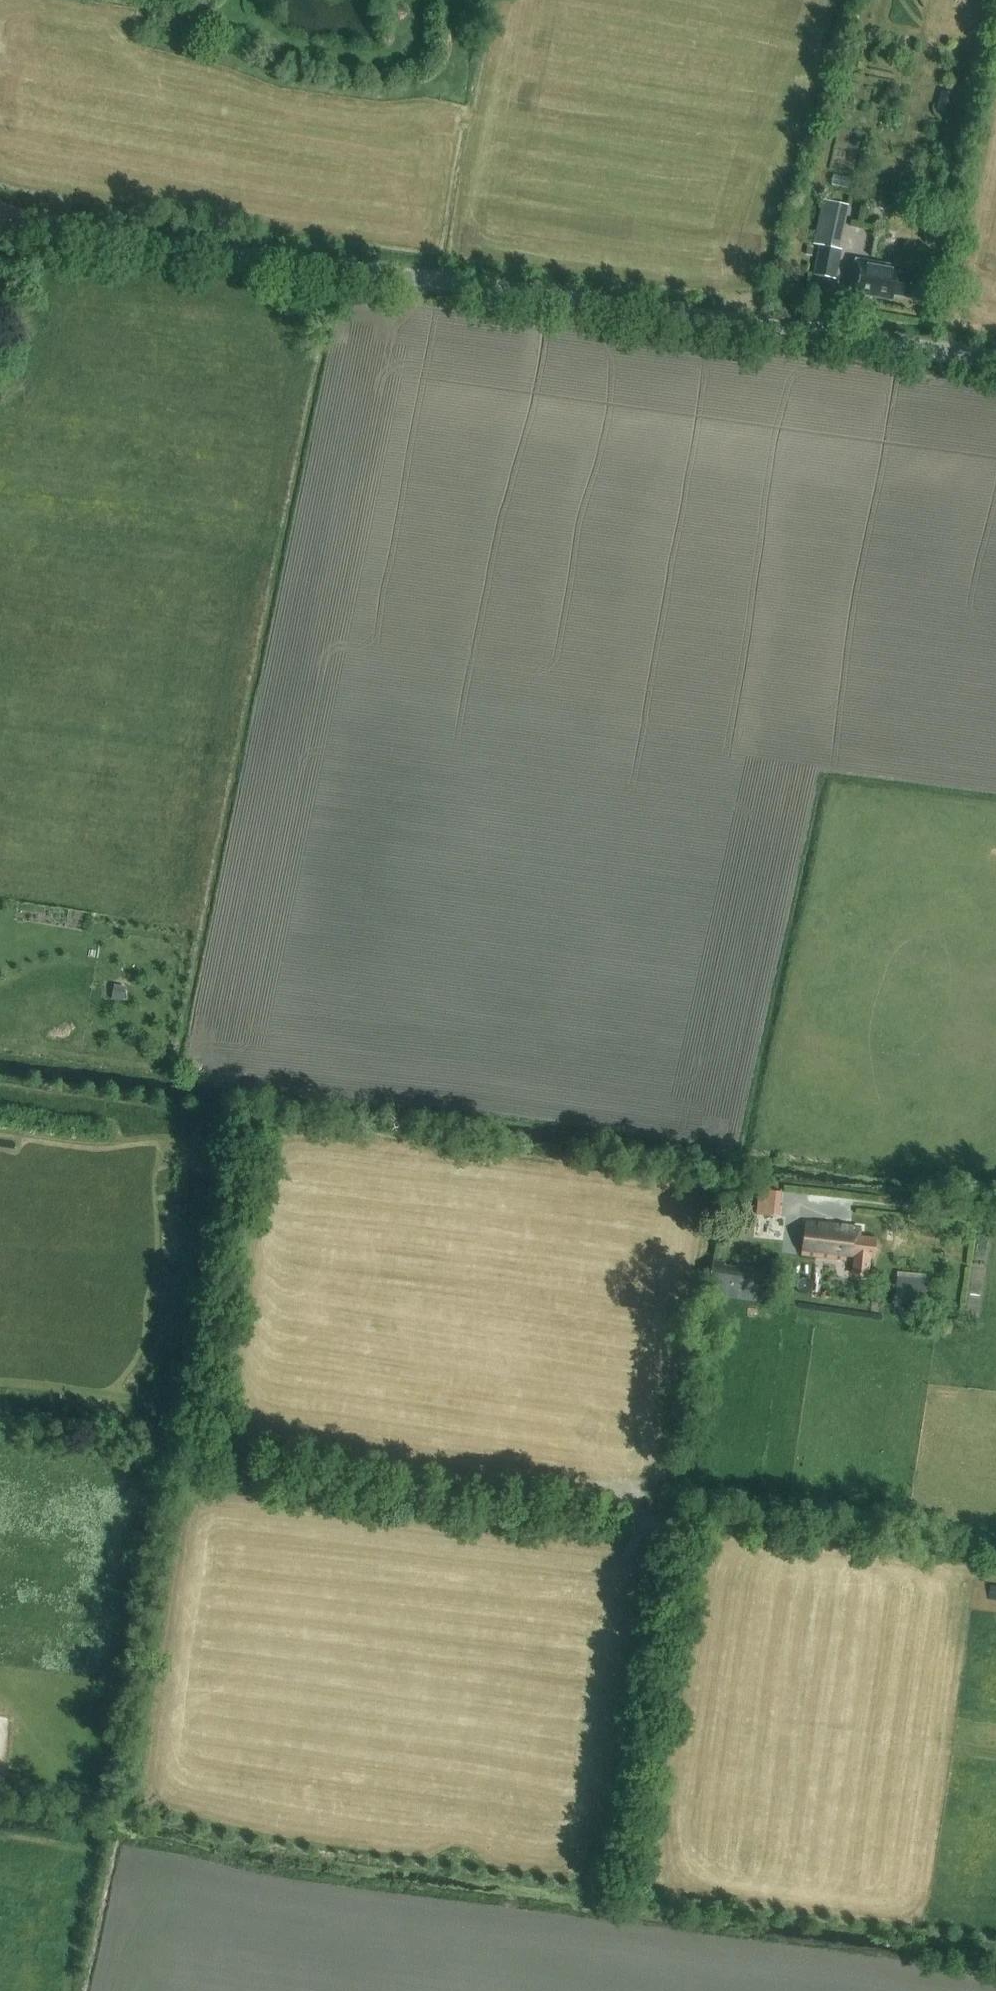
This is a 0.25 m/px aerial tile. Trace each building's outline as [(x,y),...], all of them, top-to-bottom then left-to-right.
[(842,249),(839,248),(848,205),(823,200),(814,244),(819,245),(814,273),(836,278),(842,249)] [(857,259),(851,292),(886,298),(887,293),(911,297),(915,275),(897,271),(898,266),(857,259)] [(755,1214),(780,1217),(782,1190),(758,1188),(755,1214)] [(874,1259),(877,1238),(859,1236),(860,1228),(807,1222),(803,1255),(846,1260),(847,1254),(855,1255),(853,1274),(869,1275),(871,1259),(874,1259)] [(716,1294),(776,1299),(779,1267),(719,1262),(716,1294)] [(922,1309),(926,1274),(897,1271),(893,1306),(922,1309)]
